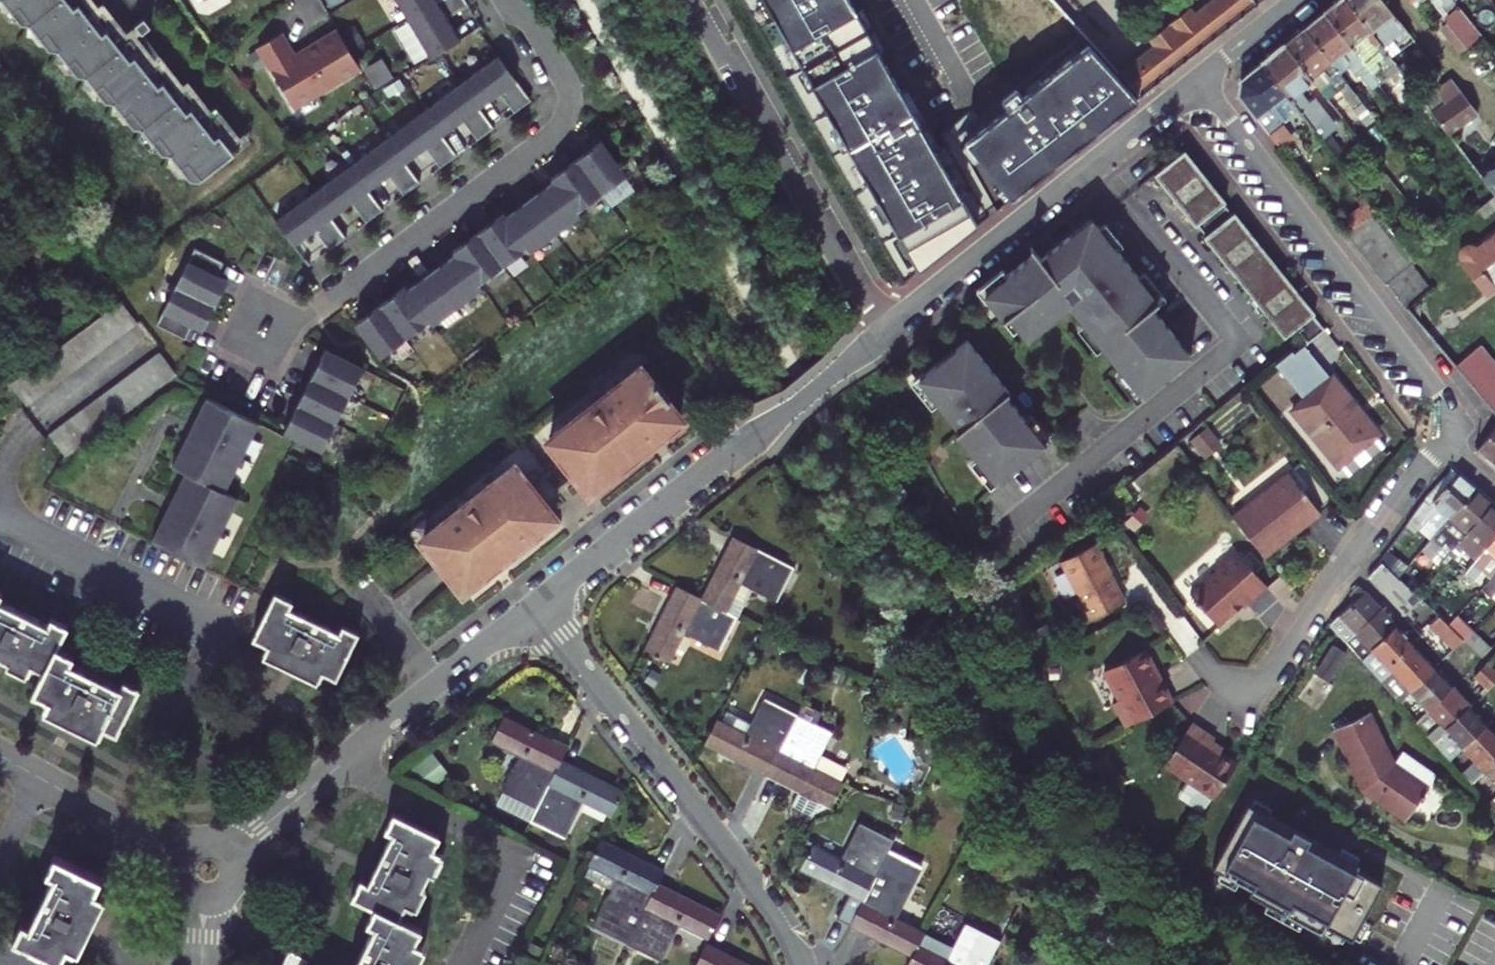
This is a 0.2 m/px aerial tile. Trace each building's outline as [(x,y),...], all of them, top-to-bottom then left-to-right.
[(112,32),(105,23),(100,26),(94,18),(89,22),(80,10),(84,6),(80,0),(73,0),(72,0),(1,0),(19,23),(27,24),(47,49),(55,50),(75,75),(83,76),(103,102),(111,102),(131,128),(139,129),(159,154),(167,155),(187,180),(197,181),(231,154),(219,140),(224,136),(217,127),(212,131),(206,123),(201,126),(191,114),(196,110),(189,101),(184,105),(178,97),(173,100),(163,88),(168,84),(161,75),(156,79),(150,71),(145,74),(135,62),(140,58),(133,49),(128,52),(122,45),(117,48),(108,36),(112,32)] [(410,11),(430,0),(403,0),(410,11)] [(410,11),(433,50),(462,33),(449,11),(469,0),(430,0),(410,11)] [(971,226),(835,0),(726,0),(897,285),(971,226)] [(1134,98),(1252,5),(1248,0),(1206,0),(1189,13),(1184,8),(1143,40),(1147,46),(1112,73),(1134,98)] [(1327,10),(1365,59),(1377,50),(1382,56),(1385,64),(1393,76),(1395,74),(1402,83),(1410,76),(1388,48),(1351,0),(1339,0),(1327,10)] [(1389,0),(1351,0),(1388,48),(1399,39),(1402,43),(1415,33),(1389,0)] [(1450,0),(1438,0),(1440,4),(1440,11),(1443,15),(1455,6),(1451,1),(1450,0)] [(1479,36),(1455,6),(1443,15),(1446,17),(1444,26),(1462,50),(1479,36)] [(1308,24),(1334,59),(1345,50),(1353,60),(1353,66),(1361,76),(1364,73),(1377,89),(1385,84),(1365,59),(1327,10),(1308,24)] [(284,26),(260,40),(297,101),(363,62),(340,23),(297,49),(284,26)] [(1366,98),(1334,59),(1308,24),(1289,39),(1316,74),(1326,66),(1331,74),(1333,83),(1339,92),(1344,90),(1356,105),(1366,98)] [(1289,39),(1265,58),(1295,95),(1345,161),(1352,156),(1329,127),(1332,124),(1327,117),(1331,115),(1317,97),(1311,102),(1302,89),(1317,77),(1316,74),(1289,39)] [(1005,199),(1130,100),(1081,46),(1016,98),(1009,90),(996,100),(1002,108),(959,142),(1005,199)] [(502,53),(465,80),(482,104),(503,89),(517,110),(535,97),(502,53)] [(1240,91),(1273,133),(1286,122),(1282,117),(1292,109),(1295,95),(1265,58),(1245,74),(1240,91)] [(369,71),(377,84),(389,76),(382,63),(369,71)] [(1443,69),(1438,63),(1414,81),(1456,136),(1463,130),(1460,127),(1481,111),(1463,87),(1461,89),(1452,77),(1450,79),(1444,73),(1443,69)] [(465,80),(428,107),(445,131),(465,117),(480,137),(497,124),(482,104),(465,80)] [(428,107),(390,135),(408,159),(428,144),(443,164),(460,152),(445,131),(428,107)] [(390,135),(352,162),(370,186),(390,171),(405,191),(422,179),(408,159),(390,135)] [(407,282),(357,319),(382,353),(431,317),(434,321),(484,285),(482,281),(531,245),(533,249),(584,212),(581,209),(630,173),(605,138),(555,175),(557,178),(509,213),(507,210),(455,247),(458,251),(410,285),(407,282)] [(1302,138),(1286,150),(1297,164),(1313,152),(1302,138)] [(1183,153),(1153,177),(1194,229),(1196,227),(1204,238),(1202,240),(1283,341),(1295,332),(1306,347),(1324,333),(1312,318),(1314,316),(1233,215),(1231,217),(1223,207),(1224,205),(1183,153)] [(1477,174),(1494,198),(1494,161),(1477,174)] [(352,162),(315,189),(332,213),(353,198),(368,219),(385,206),(370,186),(352,162)] [(315,189),(278,217),(295,241),(316,226),(330,246),(347,233),(332,213),(315,189)] [(1374,210),(1349,229),(1352,234),(1378,215),(1374,210)] [(1352,234),(1360,243),(1385,225),(1378,215),(1352,234)] [(1088,225),(1055,252),(1066,266),(1052,277),(1041,263),(1033,253),(981,295),(1001,321),(1006,317),(1025,341),(1067,307),(1139,397),(1189,357),(1150,307),(1157,302),(1115,250),(1111,253),(1088,225)] [(1385,225),(1360,243),(1369,255),(1395,237),(1385,225)] [(1463,250),(1487,280),(1494,274),(1494,225),(1463,250)] [(1395,237),(1369,255),(1378,267),(1404,247),(1395,237)] [(198,243),(160,319),(189,334),(195,320),(206,326),(231,275),(220,270),(226,257),(198,243)] [(1378,267),(1388,279),(1414,260),(1404,247),(1378,267)] [(1066,266),(1055,252),(1041,263),(1052,277),(1066,266)] [(1399,293),(1424,273),(1414,260),(1388,279),(1399,293)] [(1409,305),(1411,304),(1435,286),(1424,273),(1399,293),(1409,305)] [(128,303),(16,385),(32,406),(144,325),(128,303)] [(1003,483),(1052,444),(1013,396),(1003,404),(993,391),(1003,383),(1006,380),(973,339),(924,378),(965,429),(962,432),(1003,483)] [(363,359),(325,341),(311,369),(349,388),(363,359)] [(1460,361),(1471,374),(1492,357),(1481,343),(1460,361)] [(546,423),(469,490),(454,503),(420,533),(434,549),(431,552),(447,570),(450,567),(479,601),(541,546),(638,461),(689,416),(659,382),(661,379),(646,362),(644,364),(630,349),(560,410),(546,423)] [(70,436),(171,363),(166,355),(54,436),(70,458),(87,446),(70,436)] [(1481,387),(1494,376),(1494,360),(1492,357),(1471,374),(1481,387)] [(182,377),(171,363),(70,436),(87,446),(182,377)] [(349,388),(311,369),(298,396),(336,415),(349,388)] [(1338,375),(1326,385),(1370,442),(1382,433),(1338,375)] [(1481,387),(1494,403),(1494,376),(1481,387)] [(1013,396),(1003,383),(993,391),(1003,404),(1013,396)] [(1370,442),(1326,385),(1297,407),(1341,464),(1370,442)] [(336,415),(298,396),(284,424),(322,443),(336,415)] [(262,423),(210,398),(196,426),(225,441),(219,452),(190,438),(176,467),(190,473),(176,502),(205,516),(200,527),(171,513),(156,542),(208,567),(242,499),(228,492),(262,423)] [(546,423),(560,410),(557,409),(554,409),(551,410),(549,411),(546,414),(545,416),(545,420),(546,423)] [(1197,435),(1200,439),(1213,425),(1212,423),(1197,435)] [(1213,425),(1200,439),(1209,450),(1224,438),(1213,425)] [(225,441),(196,426),(190,438),(219,452),(225,441)] [(1494,433),(1484,446),(1494,455),(1494,433)] [(1426,519),(1440,531),(1478,487),(1455,467),(1420,505),(1413,517),(1421,524),(1426,519)] [(1294,468),(1238,512),(1268,551),(1303,525),(1301,523),(1308,518),(1309,519),(1325,507),(1294,468)] [(1494,503),(1494,501),(1478,487),(1440,531),(1426,546),(1436,555),(1455,534),(1462,540),(1494,503)] [(454,503),(469,490),(466,489),(462,489),(459,490),(457,492),(455,495),(454,497),(453,500),(454,503)] [(205,516),(176,502),(171,513),(200,527),(205,516)] [(1462,540),(1461,541),(1479,557),(1494,539),(1494,503),(1462,540)] [(1455,534),(1436,555),(1443,560),(1461,541),(1462,540),(1455,534)] [(739,537),(708,601),(734,613),(748,584),(783,602),(800,567),(739,537)] [(1100,539),(1067,556),(1097,614),(1130,597),(1100,539)] [(1479,557),(1476,561),(1494,577),(1494,539),(1479,557)] [(1398,540),(1386,558),(1393,565),(1407,546),(1398,540)] [(1220,562),(1192,583),(1218,616),(1243,597),(1244,599),(1270,579),(1240,541),(1218,558),(1220,562)] [(1393,565),(1386,558),(1374,574),(1410,612),(1425,595),(1393,565)] [(1494,577),(1487,586),(1494,593),(1494,577)] [(1355,626),(1359,631),(1384,606),(1364,585),(1354,594),(1359,599),(1334,622),(1345,636),(1355,626)] [(708,601),(681,588),(651,651),(677,663),(691,634),(728,651),(744,618),(734,613),(708,601)] [(288,607),(291,600),(275,592),(266,611),(260,608),(257,615),(263,618),(254,636),(269,643),(263,655),(318,681),(323,671),(336,677),(358,631),(344,625),(341,632),(288,607)] [(0,593),(0,661),(27,675),(33,665),(47,672),(36,693),(51,700),(47,706),(101,734),(104,729),(117,735),(141,691),(127,684),(124,689),(72,662),(75,655),(60,647),(69,629),(55,621),(51,627),(1,601),(4,595),(0,593)] [(1384,606),(1359,631),(1374,647),(1399,623),(1384,606)] [(1463,614),(1454,624),(1470,639),(1479,630),(1463,614)] [(1446,616),(1437,626),(1459,648),(1470,639),(1454,624),(1446,616)] [(1364,657),(1383,678),(1420,645),(1399,623),(1374,647),(1370,651),(1364,657)] [(1479,630),(1470,639),(1486,654),(1494,645),(1479,630)] [(1117,698),(1130,722),(1177,698),(1165,674),(1160,677),(1154,665),(1159,663),(1149,645),(1107,667),(1122,696),(1117,698)] [(1402,700),(1413,689),(1438,665),(1420,645),(1383,678),(1402,700)] [(1367,648),(1361,653),(1364,657),(1370,651),(1367,648)] [(1489,658),(1477,671),(1489,680),(1484,686),(1488,688),(1494,681),(1494,663),(1489,658)] [(1165,674),(1159,663),(1154,665),(1160,677),(1165,674)] [(1413,689),(1429,706),(1455,683),(1438,665),(1413,689)] [(1435,737),(1473,702),(1455,683),(1429,706),(1431,709),(1425,713),(1419,719),(1435,737)] [(776,775),(806,714),(773,697),(755,734),(726,720),(714,745),(776,775)] [(1473,702),(1435,737),(1453,758),(1466,745),(1491,721),(1473,702)] [(1413,712),(1419,719),(1425,713),(1419,706),(1413,712)] [(1367,785),(1413,815),(1435,784),(1399,759),(1375,709),(1340,726),(1367,785)] [(839,730),(806,714),(776,775),(808,791),(800,808),(801,816),(813,823),(817,814),(840,806),(851,782),(821,767),(839,730)] [(531,819),(560,759),(566,747),(502,717),(491,741),(520,755),(498,803),(531,819)] [(1466,745),(1477,757),(1463,769),(1472,779),(1494,756),(1494,725),(1491,721),(1466,745)] [(1167,764),(1219,797),(1241,762),(1223,751),(1212,744),(1216,739),(1217,736),(1194,722),(1167,764)] [(1227,746),(1216,739),(1212,744),(1223,751),(1227,746)] [(1475,783),(1488,770),(1494,778),(1494,756),(1472,779),(1475,783)] [(624,790),(560,759),(531,819),(565,836),(582,801),(612,815),(624,790)] [(1358,864),(1247,804),(1212,868),(1251,889),(1248,894),(1320,933),(1325,925),(1351,940),(1382,884),(1355,869),(1358,864)] [(847,810),(840,806),(817,814),(813,823),(818,825),(820,821),(845,813),(847,810)] [(389,832),(395,835),(371,885),(364,882),(357,898),(379,909),(372,923),(379,927),(360,964),(415,964),(423,948),(416,945),(423,931),(401,920),(408,905),(420,911),(446,858),(434,852),(441,838),(396,817),(389,832)] [(808,869),(871,900),(889,863),(901,839),(867,822),(849,858),(821,843),(808,869)] [(595,925),(629,941),(659,880),(664,869),(601,838),(585,873),(613,887),(595,925)] [(79,952),(105,899),(98,896),(104,882),(60,861),(52,876),(59,879),(35,930),(27,926),(20,941),(64,963),(71,949),(79,952)] [(889,863),(871,900),(858,925),(920,957),(933,932),(903,918),(922,880),(889,863)] [(722,910),(659,880),(629,941),(662,957),(679,922),(710,937),(722,910)] [(920,957),(916,964),(995,964),(1008,939),(973,922),(961,947),(933,932),(920,957)] [(696,964),(760,964),(708,940),(696,964)] [(309,960),(293,952),(287,964),(306,964),(309,960)]
